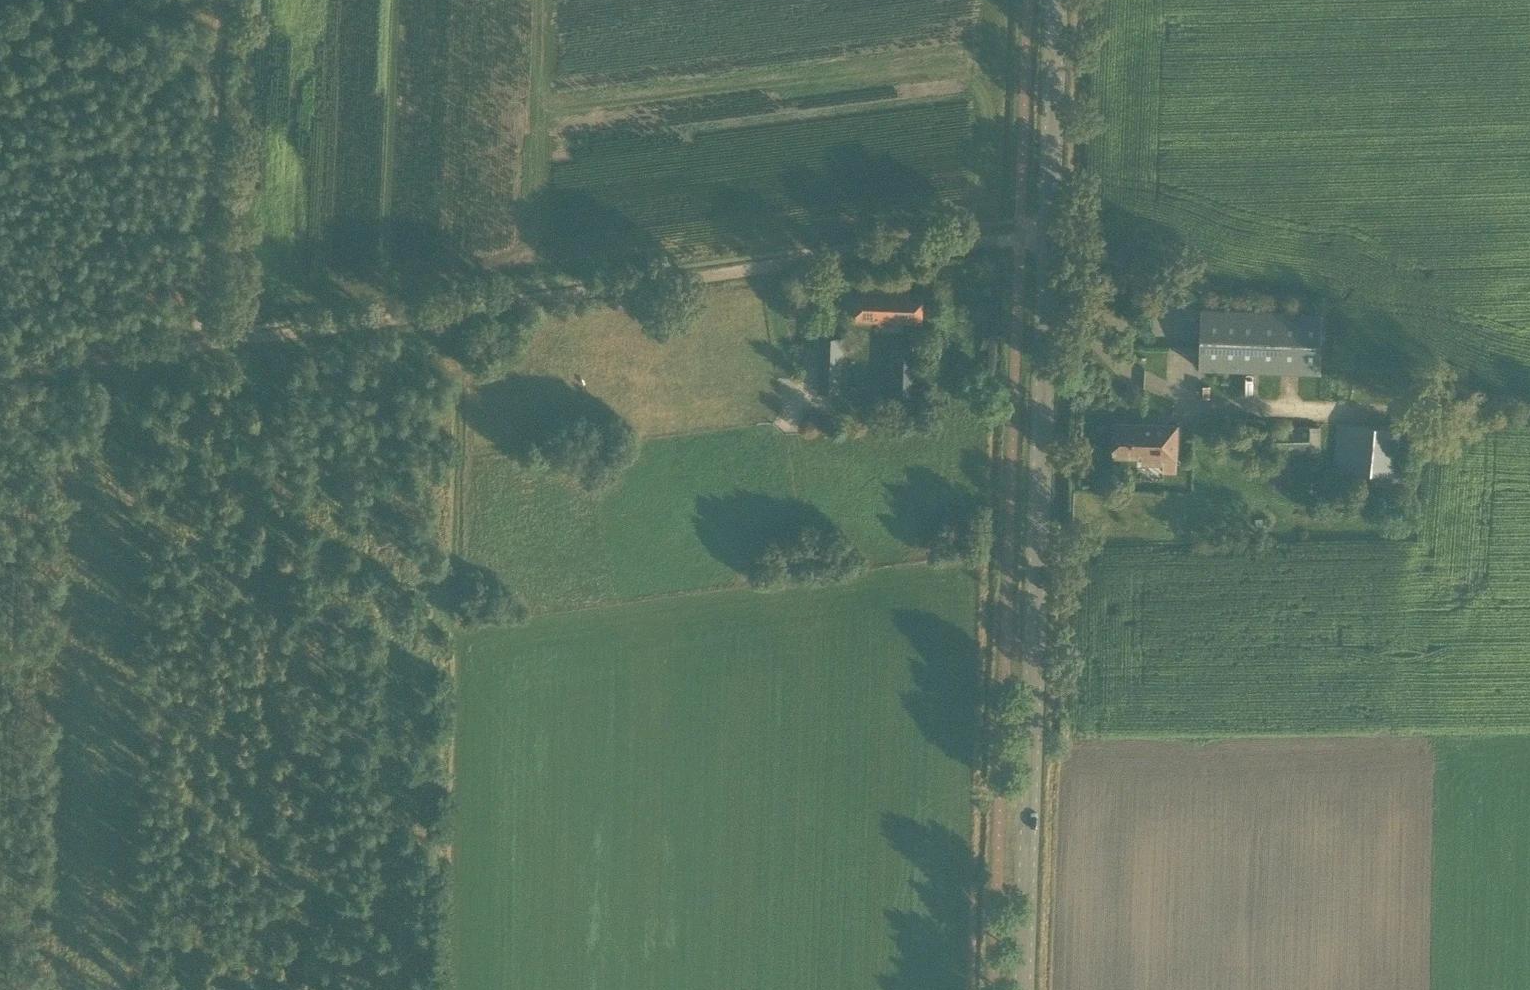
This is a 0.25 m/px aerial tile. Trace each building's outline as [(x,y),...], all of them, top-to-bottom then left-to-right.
[(857,320),(922,322),(923,294),(858,292),(857,320)] [(1200,369),(1320,373),(1322,313),(1202,309),(1200,369)] [(819,337),(817,392),(842,393),(844,338),(819,337)] [(894,357),(893,393),(915,394),(916,357),(894,357)] [(1114,424),(1113,458),(1142,459),(1142,464),(1162,465),(1162,460),(1179,460),(1180,426),(1114,424)] [(1333,469),(1403,478),(1408,432),(1339,424),(1333,469)] [(1266,453),(1321,453),(1321,428),(1266,428),(1266,453)]
